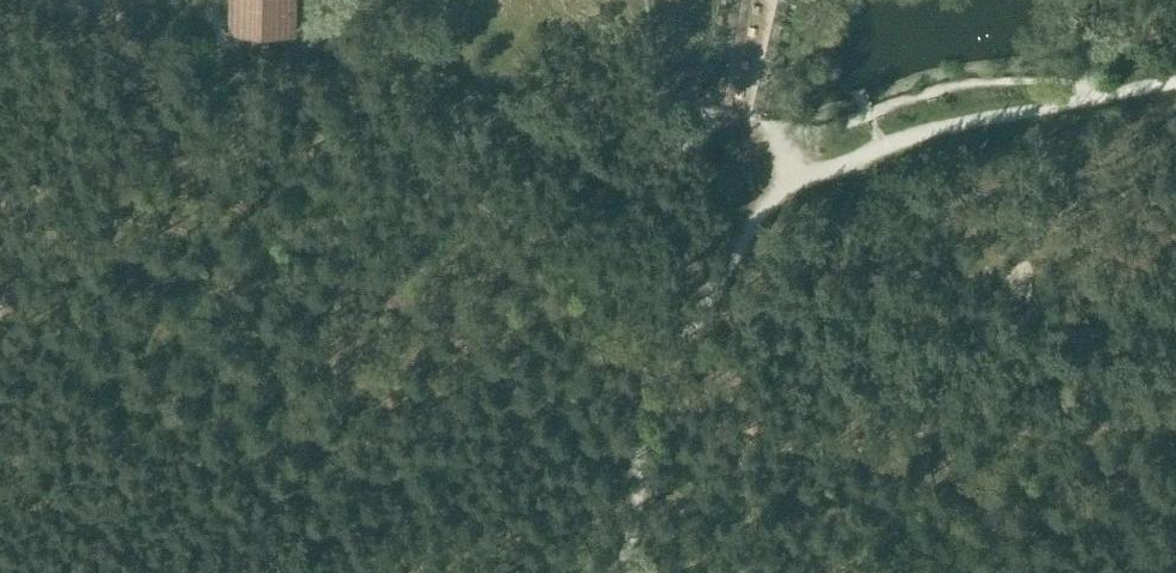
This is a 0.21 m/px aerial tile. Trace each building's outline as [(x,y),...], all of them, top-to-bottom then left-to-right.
[(229,31),(293,32),(294,0),(230,0),(229,31)]
